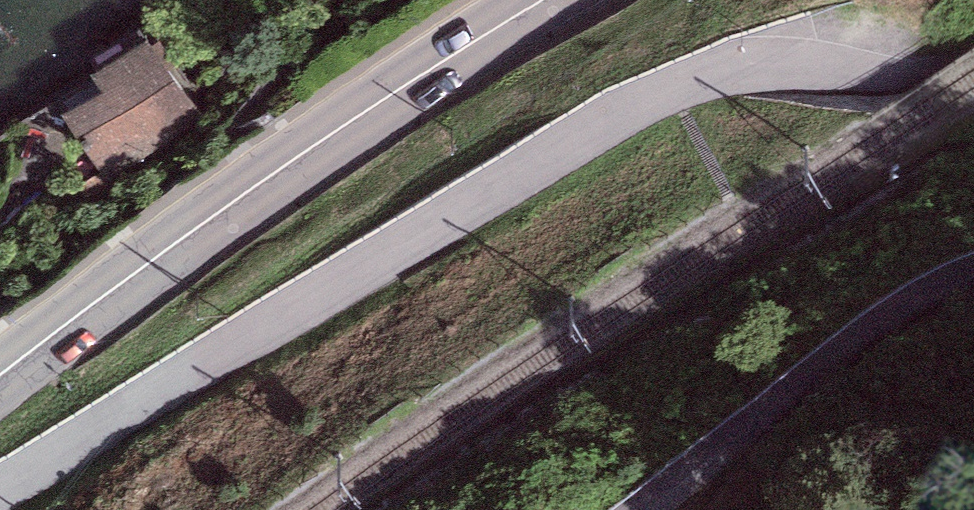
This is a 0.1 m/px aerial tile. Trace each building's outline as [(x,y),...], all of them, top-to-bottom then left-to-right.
[(146,41),(89,76),(100,93),(62,116),(100,177),(194,120),(189,111),(203,102),(162,39),(149,48),(146,41)]
